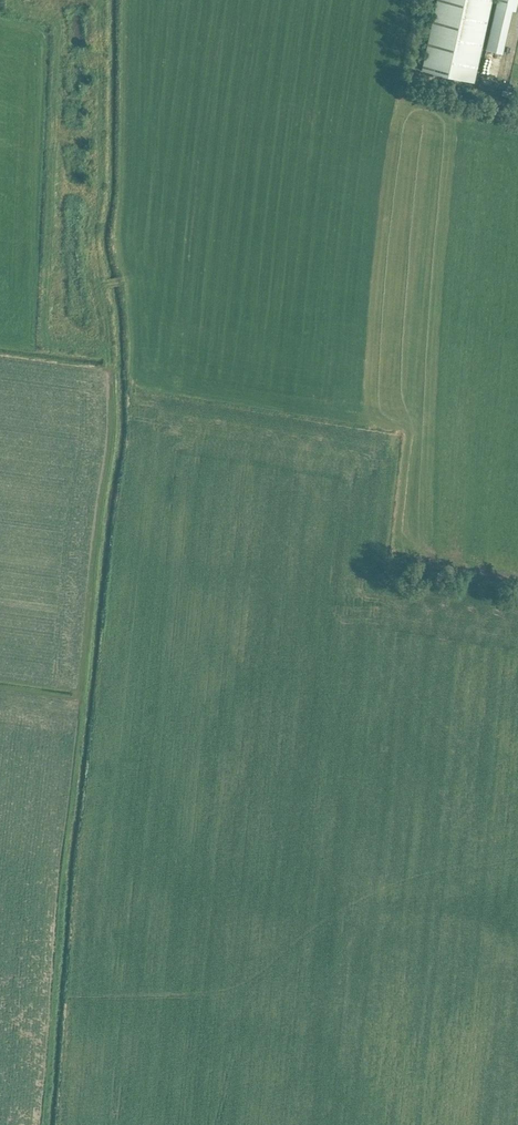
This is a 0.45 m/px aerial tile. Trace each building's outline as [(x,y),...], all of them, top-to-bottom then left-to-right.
[(422,71),(475,82),(493,0),(437,0),(422,71)] [(496,6),(513,10),(517,11),(517,8),(517,0),(498,0),(496,6)] [(504,73),(505,65),(490,63),(489,71),(504,73)]
